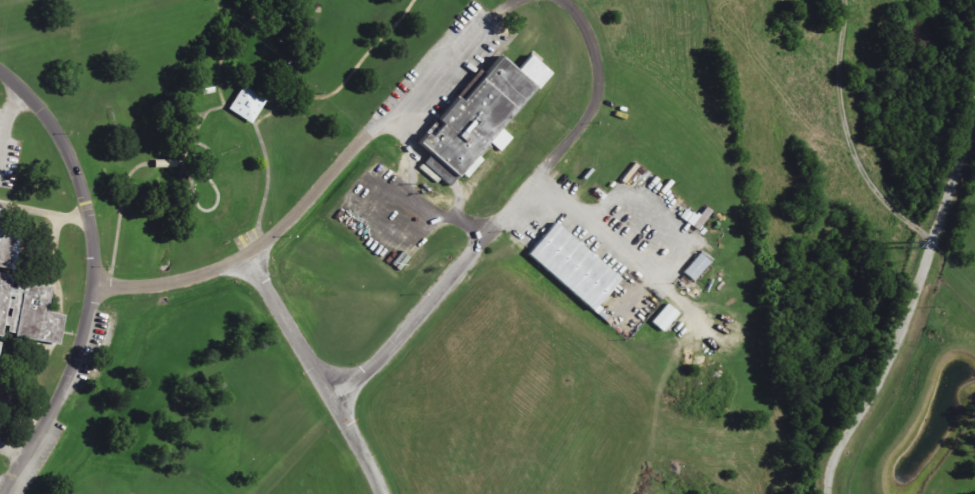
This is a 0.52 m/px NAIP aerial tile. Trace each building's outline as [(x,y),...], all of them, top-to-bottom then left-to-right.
[(419,142),(427,132),(432,137),(443,124),(438,119),(459,94),(464,99),(502,55),(516,67),(528,52),(552,73),(538,89),(536,87),(459,176),(457,174),(448,185),(423,163),(432,153),(419,142)] [(227,109),(251,124),(265,100),(241,86),(227,109)] [(524,254),(551,221),(619,279),(591,311),(524,254)] [(11,260),(14,231),(0,229),(0,258),(11,260)] [(709,262),(699,253),(682,272),(692,281),(709,262)] [(60,343),(43,281),(10,290),(6,275),(0,274),(0,335),(60,343)] [(678,314),(666,304),(651,322),(663,332),(678,314)]
